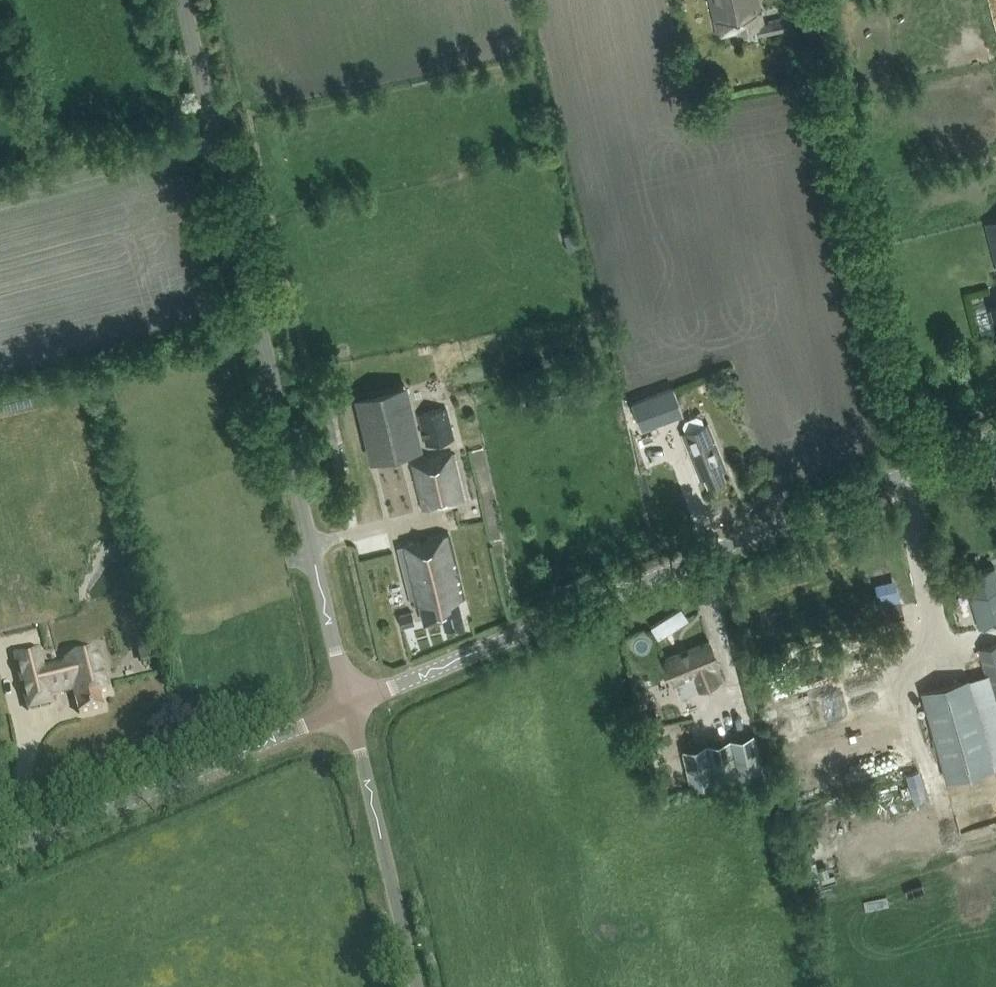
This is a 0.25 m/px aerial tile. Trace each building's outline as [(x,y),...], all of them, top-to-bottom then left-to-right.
[(784,30),(781,18),(764,22),(759,0),(710,0),(718,34),(759,24),(762,35),(784,30)] [(3,67),(7,83),(19,80),(16,64),(3,67)] [(354,396),(370,460),(422,447),(406,383),(354,396)] [(643,427),(647,426),(680,413),(684,411),(675,386),(671,388),(634,402),(643,427)] [(418,414),(426,444),(455,437),(447,406),(418,414)] [(721,469),(726,467),(708,423),(705,424),(702,417),(696,414),(685,418),(682,424),(686,432),(682,434),(700,478),(705,476),(708,483),(725,477),(721,469)] [(411,461),(422,508),(464,498),(453,451),(411,461)] [(463,595),(449,532),(398,545),(412,603),(419,601),(424,622),(444,617),(445,625),(463,621),(457,596),(463,595)] [(995,622),(995,571),(995,567),(969,574),(975,593),(971,595),(980,626),(995,622)] [(411,611),(398,614),(402,627),(415,624),(411,611)] [(840,624),(854,619),(852,611),(837,616),(840,624)] [(711,666),(717,663),(708,641),(666,659),(675,682),(695,673),(701,686),(716,680),(711,666)] [(921,690),(946,780),(995,766),(995,641),(978,646),(986,672),(921,690)] [(14,656),(28,711),(52,705),(50,697),(74,691),(79,714),(103,708),(100,694),(110,692),(100,652),(66,660),(67,664),(43,670),(38,650),(14,656)] [(764,768),(763,764),(755,731),(683,748),(692,785),(764,768)] [(927,797),(919,771),(906,774),(914,801),(927,797)]
